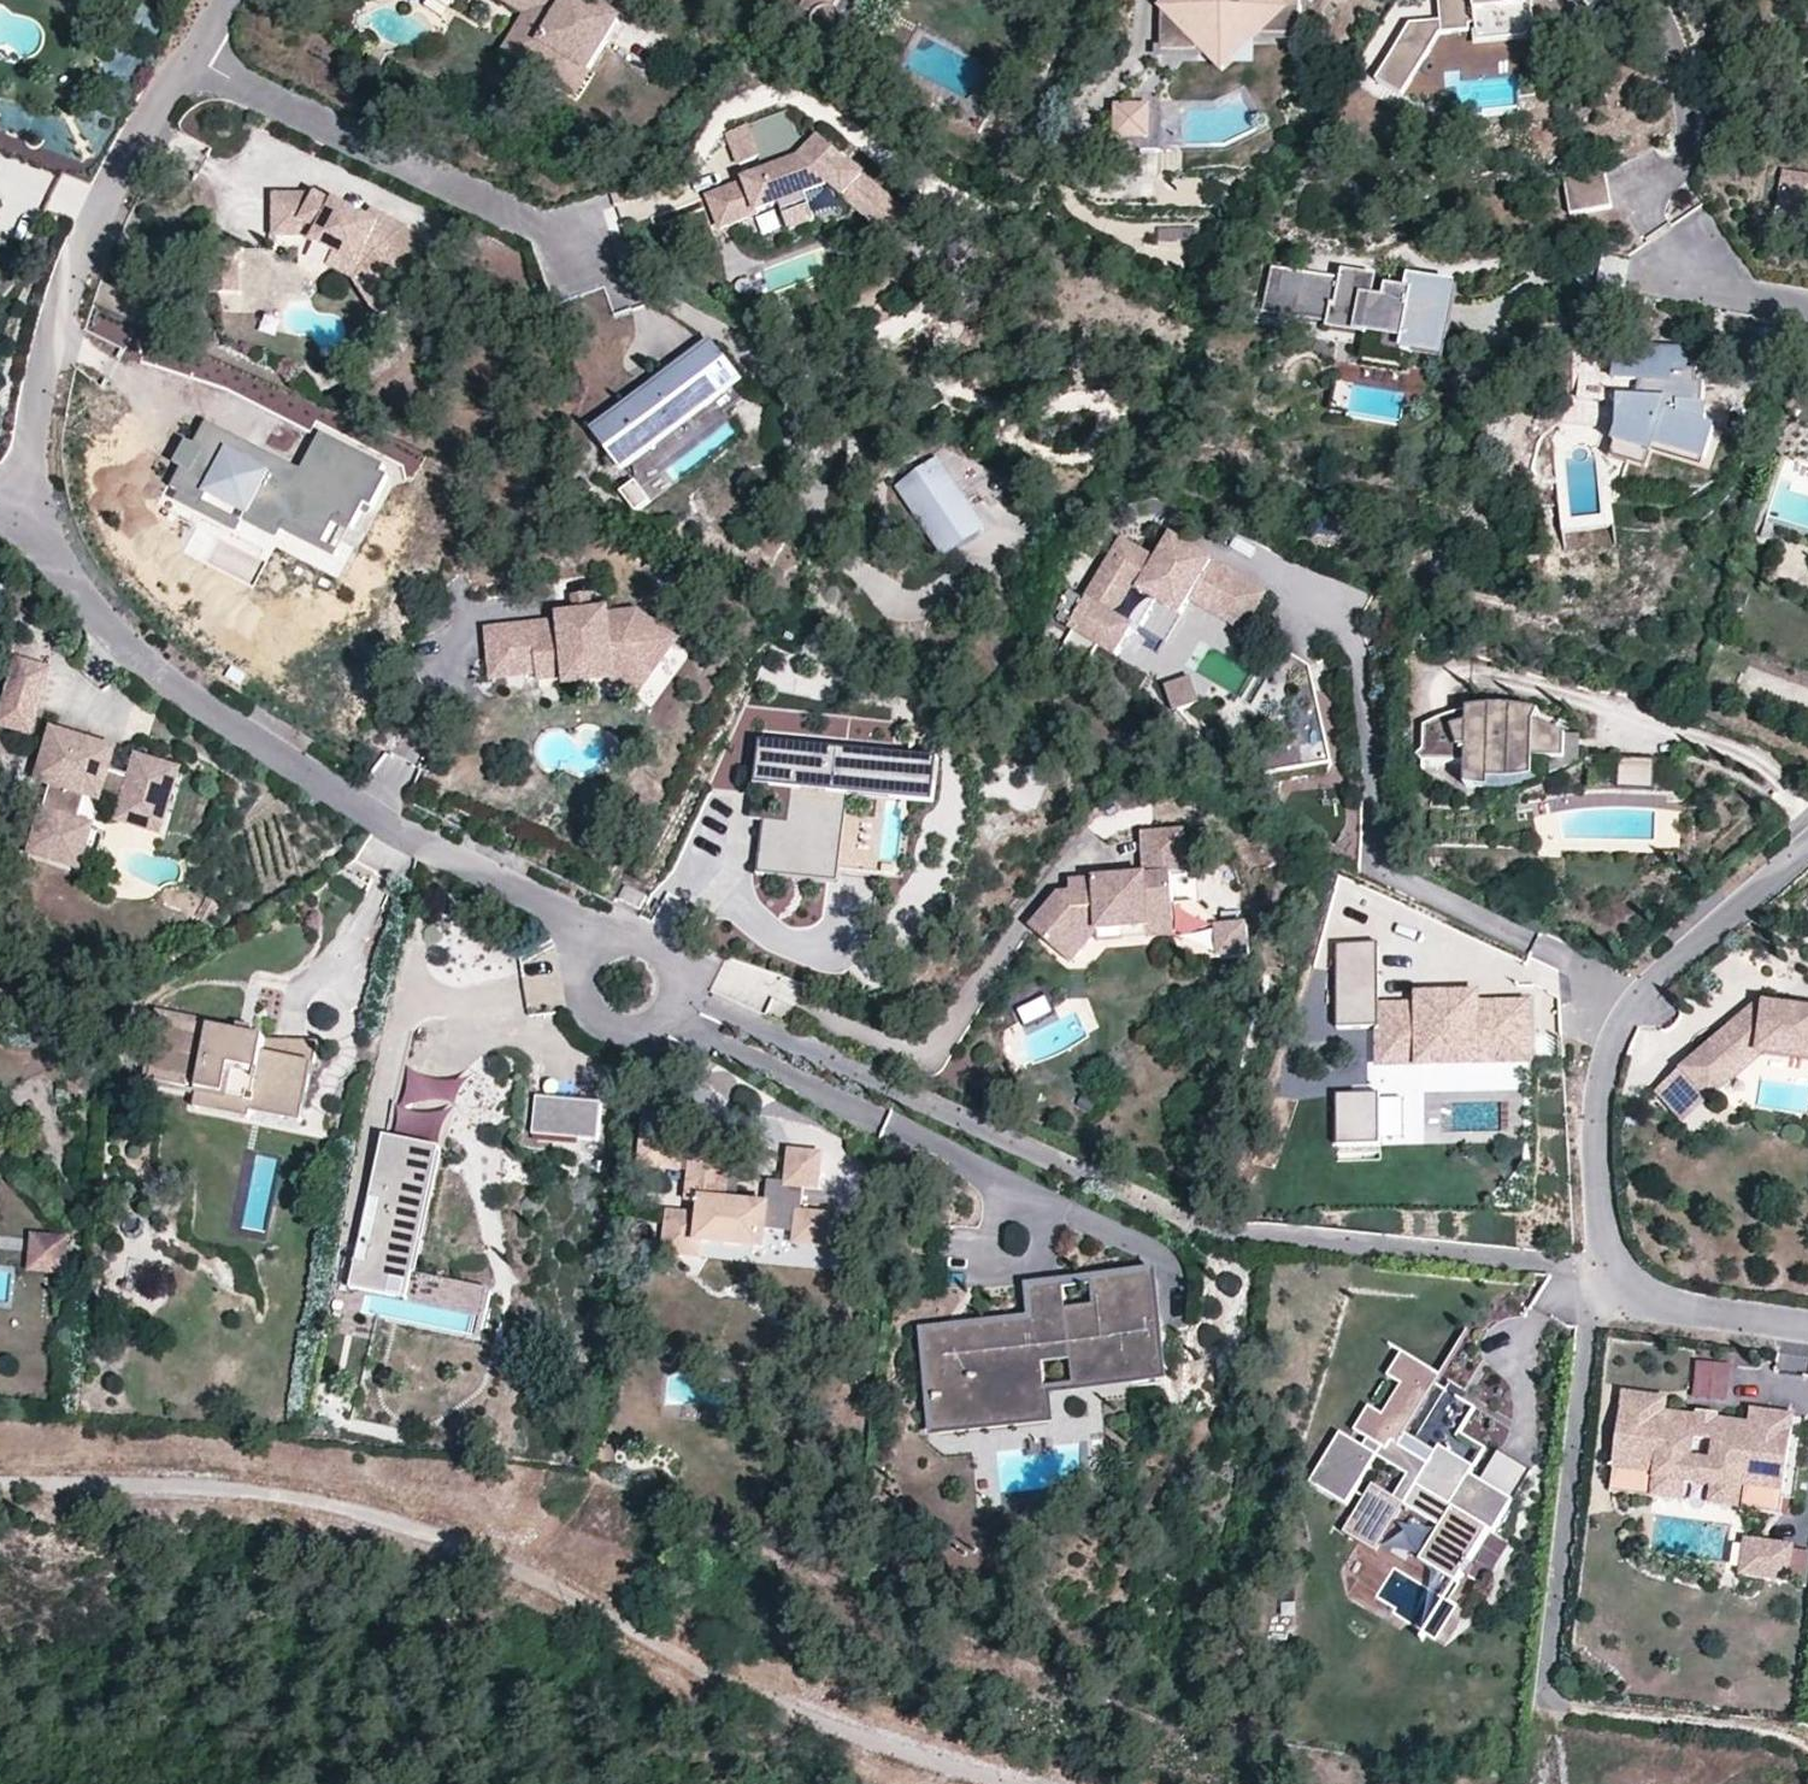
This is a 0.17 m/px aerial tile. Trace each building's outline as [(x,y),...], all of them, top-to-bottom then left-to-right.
[(518,27),(503,53),(529,68),(529,67),(550,79),(558,65),(572,62),(588,72),(618,21),(584,0),(506,0),(527,13),(534,17),(525,31),(518,27)] [(834,7),(837,0),(806,0),(801,9),(814,16),(813,21),(814,26),(816,31),(820,35),(826,37),(831,37),(836,35),(840,31),(843,27),(844,21),(843,17),(840,11),(834,7)] [(1187,10),(1163,9),(1163,54),(1198,54),(1198,44),(1198,34),(1253,34),(1253,37),(1260,37),(1302,37),(1302,0),(1187,0),(1187,10)] [(1163,9),(1187,10),(1187,0),(1173,0),(1163,9)] [(1441,22),(1442,36),(1470,34),(1470,28),(1476,28),(1477,43),(1527,40),(1536,29),(1556,45),(1583,12),(1568,0),(1558,0),(1553,6),(1546,0),(1440,0),(1441,22)] [(527,13),(518,27),(525,31),(534,17),(527,13)] [(1441,36),(1442,36),(1441,22),(1412,24),(1402,41),(1428,57),(1441,36)] [(1225,72),(1260,37),(1253,37),(1253,34),(1198,34),(1198,44),(1225,72)] [(1428,57),(1402,41),(1378,83),(1403,98),(1428,57)] [(574,94),(588,72),(572,62),(558,65),(550,79),(574,94)] [(1150,139),(1149,109),(1118,109),(1118,139),(1150,139)] [(773,134),(767,115),(753,120),(760,139),(773,134)] [(798,162),(787,130),(773,134),(760,139),(771,171),(798,162)] [(909,217),(821,139),(802,162),(798,162),(771,171),(709,192),(714,206),(720,224),(780,204),(789,230),(815,222),(806,195),(833,186),(890,238),(909,217)] [(1613,207),(1606,166),(1565,173),(1572,214),(1613,207)] [(1785,173),(1778,212),(1807,217),(1807,177),(1785,173)] [(336,206),(319,197),(308,216),(276,216),(276,238),(306,238),(339,256),(366,272),(382,293),(389,289),(401,307),(442,278),(407,230),(396,224),(390,236),(379,230),(381,227),(368,220),(354,213),(338,203),(336,206)] [(308,216),(319,197),(276,197),(276,216),(308,216)] [(390,236),(396,224),(373,211),(368,220),(381,227),(379,230),(390,236)] [(217,266),(237,265),(237,247),(217,248),(217,266)] [(384,319),(401,307),(389,289),(382,293),(366,272),(339,256),(332,268),(358,283),(384,319)] [(214,294),(241,294),(241,265),(237,265),(217,266),(213,266),(214,294)] [(1286,300),(1290,272),(1278,271),(1272,319),(1340,329),(1342,321),(1306,316),(1308,302),(1286,300)] [(1447,349),(1456,284),(1416,278),(1414,291),(1394,288),(1392,301),(1376,299),(1379,280),(1348,276),(1348,281),(1347,288),(1313,283),(1313,276),(1290,272),(1286,300),(1308,302),(1306,316),(1342,321),(1340,329),(1413,339),(1423,341),(1423,345),(1447,349)] [(1313,283),(1347,288),(1348,281),(1313,276),(1313,283)] [(657,436),(703,401),(708,407),(741,382),(708,339),(658,377),(662,383),(598,430),(627,468),(661,442),(657,436)] [(1423,341),(1413,339),(1411,355),(1421,356),(1423,345),(1423,341)] [(1621,402),(1620,428),(1657,439),(1655,445),(1707,461),(1716,430),(1704,426),(1707,417),(1707,405),(1704,405),(1706,384),(1699,384),(1674,381),(1674,371),(1689,373),(1691,350),(1654,348),(1654,349),(1641,348),(1642,343),(1632,342),(1631,347),(1619,346),(1615,402),(1621,402)] [(1674,381),(1699,384),(1700,374),(1689,373),(1674,371),(1674,381)] [(744,386),(741,382),(708,407),(703,401),(657,436),(661,442),(627,468),(629,472),(744,386)] [(308,465),(213,417),(197,449),(201,452),(194,467),(189,464),(177,489),(186,493),(183,498),(206,510),(213,495),(287,531),(291,524),(328,543),(340,518),(357,527),(368,504),(375,507),(391,475),(384,472),(388,465),(324,433),(308,465)] [(1657,439),(1620,428),(1610,458),(1648,469),(1655,445),(1657,439)] [(194,467),(201,452),(197,449),(189,446),(185,454),(182,461),(189,464),(194,467)] [(901,487),(942,548),(979,523),(937,462),(901,487)] [(653,503),(637,482),(622,494),(638,514),(653,503)] [(942,548),(949,557),(985,532),(979,523),(942,548)] [(1222,598),(1253,617),(1268,593),(1223,566),(1175,537),(1159,564),(1123,543),(1087,603),(1071,594),(1060,613),(1064,615),(1060,622),(1074,630),(1100,646),(1117,656),(1132,630),(1139,634),(1158,601),(1183,616),(1193,600),(1213,612),(1222,598)] [(1244,631),(1253,617),(1222,598),(1213,612),(1244,631)] [(492,643),(493,656),(535,652),(537,673),(538,673),(539,680),(570,677),(569,664),(624,658),(650,677),(675,642),(639,615),(608,618),(607,614),(563,619),(564,625),(565,634),(535,637),(533,628),(490,632),(492,643)] [(535,637),(565,634),(564,625),(533,628),(535,637)] [(1100,646),(1074,630),(1058,656),(1084,671),(1100,646)] [(535,652),(493,656),(495,678),(537,673),(535,652)] [(650,677),(624,658),(569,664),(570,677),(571,685),(614,680),(637,696),(650,677)] [(7,703),(40,713),(53,670),(19,660),(6,703),(7,703)] [(1183,678),(1165,683),(1171,703),(1189,698),(1183,678)] [(40,713),(7,703),(0,724),(0,736),(30,745),(40,713)] [(1425,749),(1419,756),(1424,762),(1468,763),(1468,787),(1492,791),(1492,782),(1512,782),(1535,780),(1536,760),(1555,760),(1554,774),(1569,769),(1581,763),(1582,750),(1567,749),(1568,737),(1552,729),(1537,724),(1540,713),(1505,707),(1493,707),(1470,710),(1460,712),(1442,718),(1426,725),(1425,749)] [(164,826),(181,773),(138,760),(133,779),(110,771),(98,768),(104,749),(83,743),(55,734),(45,765),(58,769),(52,787),(36,840),(71,851),(80,823),(88,798),(89,792),(103,797),(126,804),(122,813),(164,826)] [(1575,737),(1568,737),(1567,749),(1582,750),(1582,737),(1575,737)] [(758,876),(840,886),(851,798),(872,799),(942,809),(948,765),(762,743),(756,795),(768,796),(765,822),(758,876)] [(98,768),(110,771),(115,753),(104,749),(98,768)] [(1654,761),(1622,760),(1621,787),(1653,787),(1654,761)] [(58,769),(45,765),(40,783),(52,787),(58,769)] [(103,797),(89,792),(88,798),(101,802),(103,797)] [(756,795),(752,820),(765,822),(768,796),(756,795)] [(164,826),(122,813),(120,822),(162,834),(164,826)] [(80,869),(93,828),(80,823),(71,851),(36,840),(32,853),(80,869)] [(1186,834),(1143,836),(1146,878),(1175,877),(1188,876),(1186,834)] [(1146,878),(1141,878),(1132,888),(1115,889),(1106,881),(1070,883),(1071,893),(1060,894),(1048,907),(1035,922),(1052,937),(1046,944),(1055,951),(1068,950),(1078,959),(1100,934),(1127,933),(1152,932),(1152,926),(1178,924),(1175,877),(1146,878)] [(1132,888),(1141,878),(1106,881),(1115,889),(1132,888)] [(620,899),(641,910),(648,896),(626,886),(620,899)] [(1252,921),(1222,922),(1223,953),(1254,952),(1252,921)] [(1052,937),(1035,922),(1030,928),(1046,944),(1052,937)] [(1179,940),(1178,924),(1152,926),(1152,932),(1127,933),(1127,942),(1179,940)] [(1383,1066),(1536,1064),(1536,1001),(1485,1002),(1485,994),(1419,995),(1419,1003),(1381,1003),(1380,943),(1339,944),(1340,1028),(1382,1028),(1383,1066)] [(1078,959),(1068,950),(1055,951),(1071,966),(1078,959)] [(1021,1009),(1028,1025),(1055,1013),(1049,997),(1021,1009)] [(1763,1002),(1741,1021),(1748,1029),(1766,1013),(1767,1006),(1763,1002)] [(1767,1006),(1766,1013),(1748,1029),(1741,1021),(1684,1070),(1710,1100),(1736,1077),(1729,1068),(1759,1042),(1764,1047),(1807,1051),(1807,1009),(1767,1006)] [(264,1054),(267,1040),(252,1037),(239,1034),(229,1032),(163,1019),(150,1080),(199,1090),(198,1096),(225,1102),(226,1096),(255,1102),(255,1098),(306,1109),(315,1065),(264,1054)] [(239,1034),(252,1037),(253,1032),(240,1028),(239,1034)] [(320,1042),(267,1040),(264,1054),(315,1065),(320,1042)] [(1736,1077),(1761,1056),(1807,1059),(1807,1051),(1764,1047),(1759,1042),(1729,1068),(1736,1077)] [(1684,1122),(1710,1100),(1684,1070),(1658,1093),(1684,1122)] [(404,1072),(396,1139),(449,1145),(457,1078),(404,1072)] [(1384,1095),(1341,1096),(1341,1144),(1385,1143),(1384,1099),(1384,1095)] [(225,1102),(198,1096),(195,1109),(251,1121),(252,1114),(303,1124),(306,1109),(255,1098),(255,1102),(226,1096),(225,1102)] [(604,1105),(537,1098),(533,1135),(600,1142),(604,1105)] [(1403,1099),(1384,1099),(1385,1143),(1385,1147),(1404,1147),(1403,1099)] [(682,1154),(685,1128),(646,1123),(641,1165),(692,1171),(694,1156),(682,1154)] [(414,1146),(387,1139),(348,1310),(364,1314),(368,1294),(487,1320),(493,1293),(417,1276),(408,1274),(436,1151),(414,1146)] [(436,1151),(408,1274),(417,1276),(444,1153),(436,1151)] [(792,1153),(791,1165),(807,1166),(809,1155),(792,1153)] [(690,1186),(689,1200),(704,1202),(702,1216),(670,1213),(666,1253),(698,1257),(700,1242),(761,1249),(763,1229),(797,1233),(799,1215),(802,1189),(819,1190),(823,1156),(809,1155),(807,1166),(791,1165),(789,1185),(771,1183),(768,1208),(738,1205),(726,1203),(728,1190),(690,1186)] [(731,1160),(694,1156),(692,1171),(690,1186),(728,1190),(729,1181),(731,1160)] [(738,1205),(740,1183),(729,1181),(728,1190),(726,1203),(738,1205)] [(799,1215),(797,1233),(796,1245),(826,1248),(829,1218),(799,1215)] [(64,1237),(34,1235),(32,1264),(62,1267),(64,1237)] [(1160,1366),(1153,1279),(1092,1284),(1094,1309),(1065,1312),(1034,1314),(1035,1323),(955,1330),(956,1338),(926,1341),(930,1392),(967,1389),(967,1398),(1043,1392),(1040,1359),(1067,1357),(1097,1355),(1099,1370),(1160,1366)] [(1032,1291),(1034,1314),(1065,1312),(1063,1288),(1045,1290),(1032,1291)] [(956,1338),(955,1330),(926,1332),(926,1341),(956,1338)] [(1494,1534),(1514,1502),(1471,1475),(1475,1469),(1440,1447),(1429,1465),(1400,1447),(1443,1377),(1404,1354),(1390,1378),(1403,1386),(1385,1416),(1371,1407),(1356,1432),(1370,1441),(1366,1449),(1342,1434),(1311,1484),(1348,1507),(1378,1458),(1409,1477),(1395,1500),(1373,1486),(1344,1534),(1376,1553),(1405,1506),(1441,1529),(1420,1562),(1457,1584),(1464,1574),(1468,1576),(1474,1566),(1470,1564),(1490,1531),(1494,1534)] [(1097,1355),(1067,1357),(1069,1385),(1160,1378),(1160,1366),(1099,1370),(1097,1355)] [(1733,1366),(1699,1363),(1696,1396),(1730,1399),(1733,1366)] [(967,1389),(930,1392),(933,1424),(1045,1416),(1043,1392),(967,1398),(967,1389)] [(1667,1400),(1624,1394),(1613,1470),(1655,1475),(1655,1480),(1685,1484),(1713,1488),(1743,1492),(1743,1487),(1784,1493),(1794,1417),(1752,1411),(1750,1425),(1719,1421),(1718,1428),(1698,1425),(1698,1418),(1665,1414),(1667,1400)] [(1719,1417),(1699,1414),(1698,1418),(1698,1425),(1718,1428),(1719,1421),(1719,1417)] [(1610,1492),(1652,1498),(1655,1480),(1655,1475),(1613,1470),(1610,1492)] [(1682,1502),(1685,1484),(1655,1480),(1652,1498),(1682,1502)] [(1781,1514),(1784,1493),(1743,1487),(1743,1492),(1740,1509),(1781,1514)] [(1743,1492),(1713,1488),(1710,1506),(1740,1510),(1740,1509),(1743,1492)] [(1771,1545),(1746,1541),(1742,1577),(1766,1580),(1771,1545)] [(1794,1548),(1771,1545),(1766,1580),(1789,1584),(1794,1548)]
